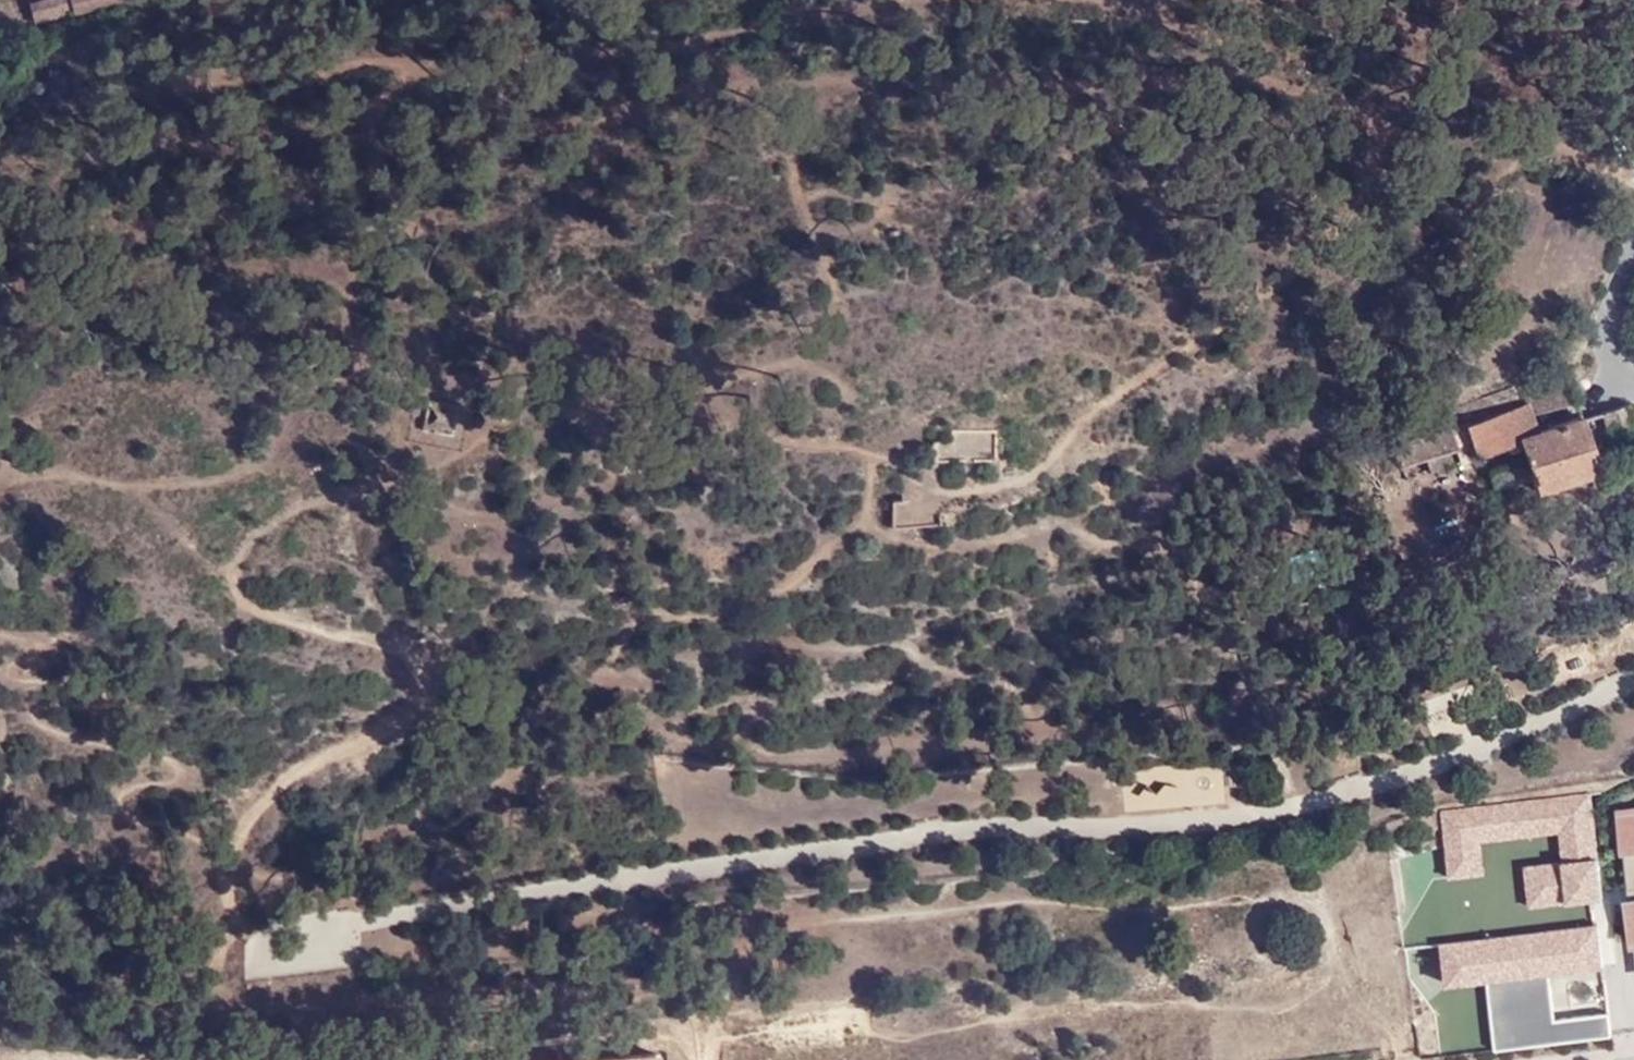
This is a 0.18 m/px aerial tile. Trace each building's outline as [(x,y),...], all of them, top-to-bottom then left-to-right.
[(127,0),(50,0),(26,6),(30,25),(127,0)] [(1454,397),(1459,416),(1515,399),(1509,379),(1454,397)] [(1571,401),(1566,382),(1515,399),(1459,416),(1388,439),(1393,459),(1443,442),(1448,457),(1497,441),(1500,448),(1514,443),(1519,457),(1481,469),(1486,493),(1525,481),(1528,489),(1591,467),(1576,419),(1530,434),(1525,417),(1571,401)] [(452,432),(456,407),(433,403),(429,428),(452,432)] [(1631,405),(1601,414),(1609,442),(1633,434),(1633,417),(1631,405)] [(1451,877),(1485,873),(1482,841),(1561,832),(1565,862),(1525,866),(1530,905),(1604,896),(1591,793),(1443,811),(1451,877)] [(1625,880),(1629,938),(1633,937),(1633,879),(1625,880)] [(1494,1054),(1611,1043),(1608,1015),(1554,1020),(1550,984),(1602,979),(1598,930),(1439,945),(1444,995),(1488,991),(1494,1054)]
